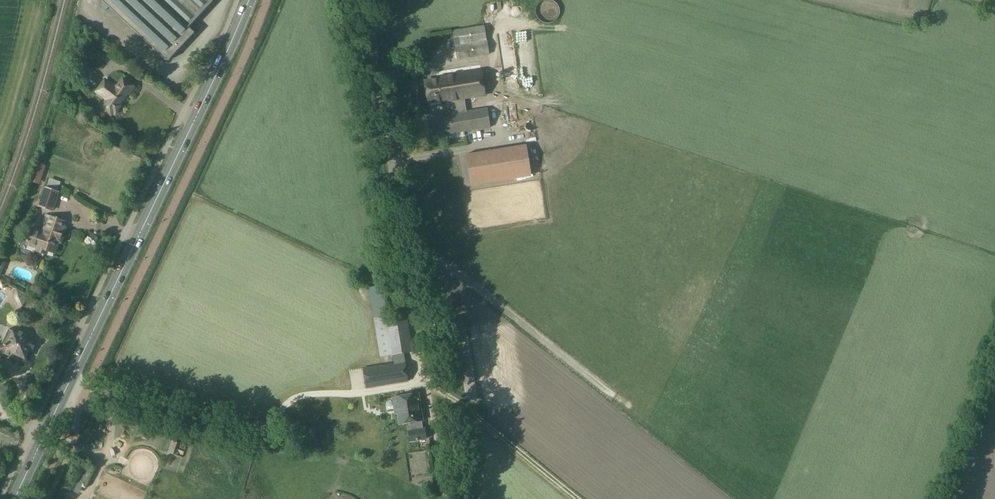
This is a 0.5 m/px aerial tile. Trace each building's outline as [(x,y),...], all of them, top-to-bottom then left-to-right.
[(104,2),(101,5),(136,38),(139,35),(166,60),(169,60),(195,33),(189,27),(212,2),(213,0),(101,0),(104,2)] [(550,0),(544,0),(542,1),(539,3),(537,6),(535,9),(536,13),(536,16),(538,19),(542,22),(546,23),(551,22),(557,18),(559,12),(558,7),(556,4),(553,1),(550,0)] [(489,54),(484,25),(452,30),(457,59),(489,54)] [(495,54),(511,52),(509,37),(494,39),(495,54)] [(437,79),(426,81),(429,102),(441,100),(441,102),(451,100),(453,113),(444,115),(447,134),(490,127),(487,108),(466,111),(464,98),(484,95),(480,70),(437,77),(437,79)] [(117,88),(106,81),(97,92),(108,100),(102,109),(111,116),(114,112),(116,113),(121,106),(120,104),(128,93),(129,94),(134,87),(124,79),(117,88)] [(527,144),(466,154),(471,183),(532,174),(527,144)] [(39,184),(45,166),(36,163),(30,181),(39,184)] [(45,187),(39,206),(53,211),(59,192),(57,191),(60,182),(49,179),(46,187),(45,187)] [(59,221),(46,217),(42,230),(31,227),(25,246),(46,254),(47,251),(54,253),(59,239),(62,240),(65,228),(57,225),(59,221)] [(393,362),(362,367),(365,388),(408,381),(404,353),(412,352),(406,312),(387,314),(382,285),(368,287),(380,357),(392,355),(393,362)] [(29,295),(16,288),(15,291),(14,294),(14,296),(15,300),(16,303),(18,305),(19,306),(22,308),(29,295)] [(4,352),(13,356),(14,354),(25,359),(29,350),(32,352),(36,343),(25,338),(26,337),(19,334),(20,333),(15,330),(13,334),(10,332),(4,345),(0,343),(0,361),(4,352)] [(410,441),(426,438),(424,429),(423,429),(421,420),(423,420),(418,393),(392,397),(394,409),(396,409),(399,424),(409,422),(411,431),(409,431),(410,441)]
